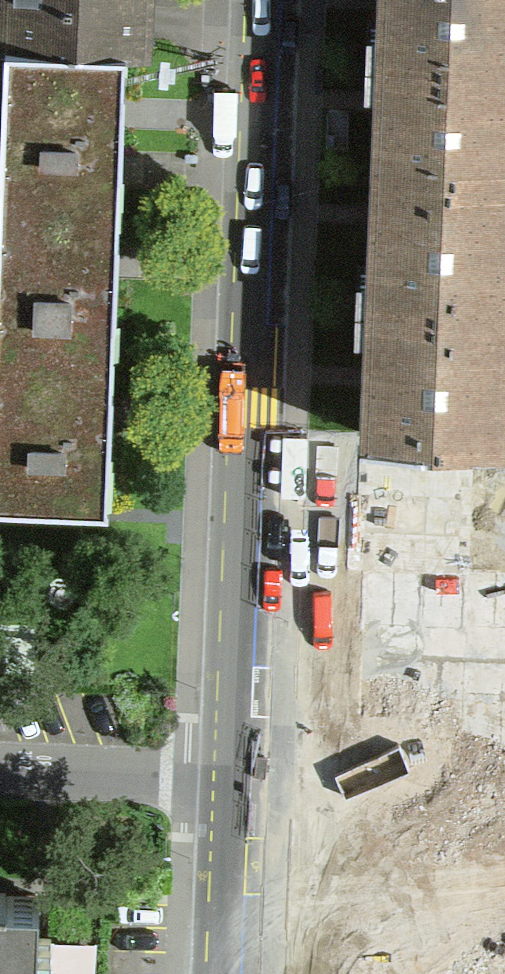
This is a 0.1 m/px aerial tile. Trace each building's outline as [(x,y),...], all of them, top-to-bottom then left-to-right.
[(119,45),(138,45),(140,0),(0,0),(0,40),(119,45)] [(378,30),(364,30),(363,57),(504,63),(504,0),(379,0),(378,30)] [(113,194),(117,86),(119,45),(0,40),(0,190),(113,194)] [(504,172),(504,63),(363,57),(362,85),(376,85),(375,93),(372,166),(504,172)] [(353,302),(498,308),(503,199),(504,199),(504,172),(372,166),(371,210),(368,276),(354,275),(353,302)] [(107,344),(110,269),(113,194),(0,190),(0,342),(107,344)] [(498,308),(353,302),(352,329),(366,329),(365,347),(362,439),(494,445),(504,445),(504,418),(494,417),(498,308)] [(107,344),(0,342),(0,492),(101,496),(105,380),(107,344)] [(354,624),(486,629),(489,561),(504,562),(504,479),(493,479),(494,445),(362,439),(355,589),(354,624)] [(486,629),(354,624),(345,842),(477,847),(480,779),(497,780),(499,738),(500,697),(484,696),(486,629)] [(345,842),(340,973),(472,973),(473,961),(489,962),(491,921),(493,879),(476,879),(477,847),(345,842)] [(32,933),(33,897),(0,896),(0,973),(30,973),(32,933)]
